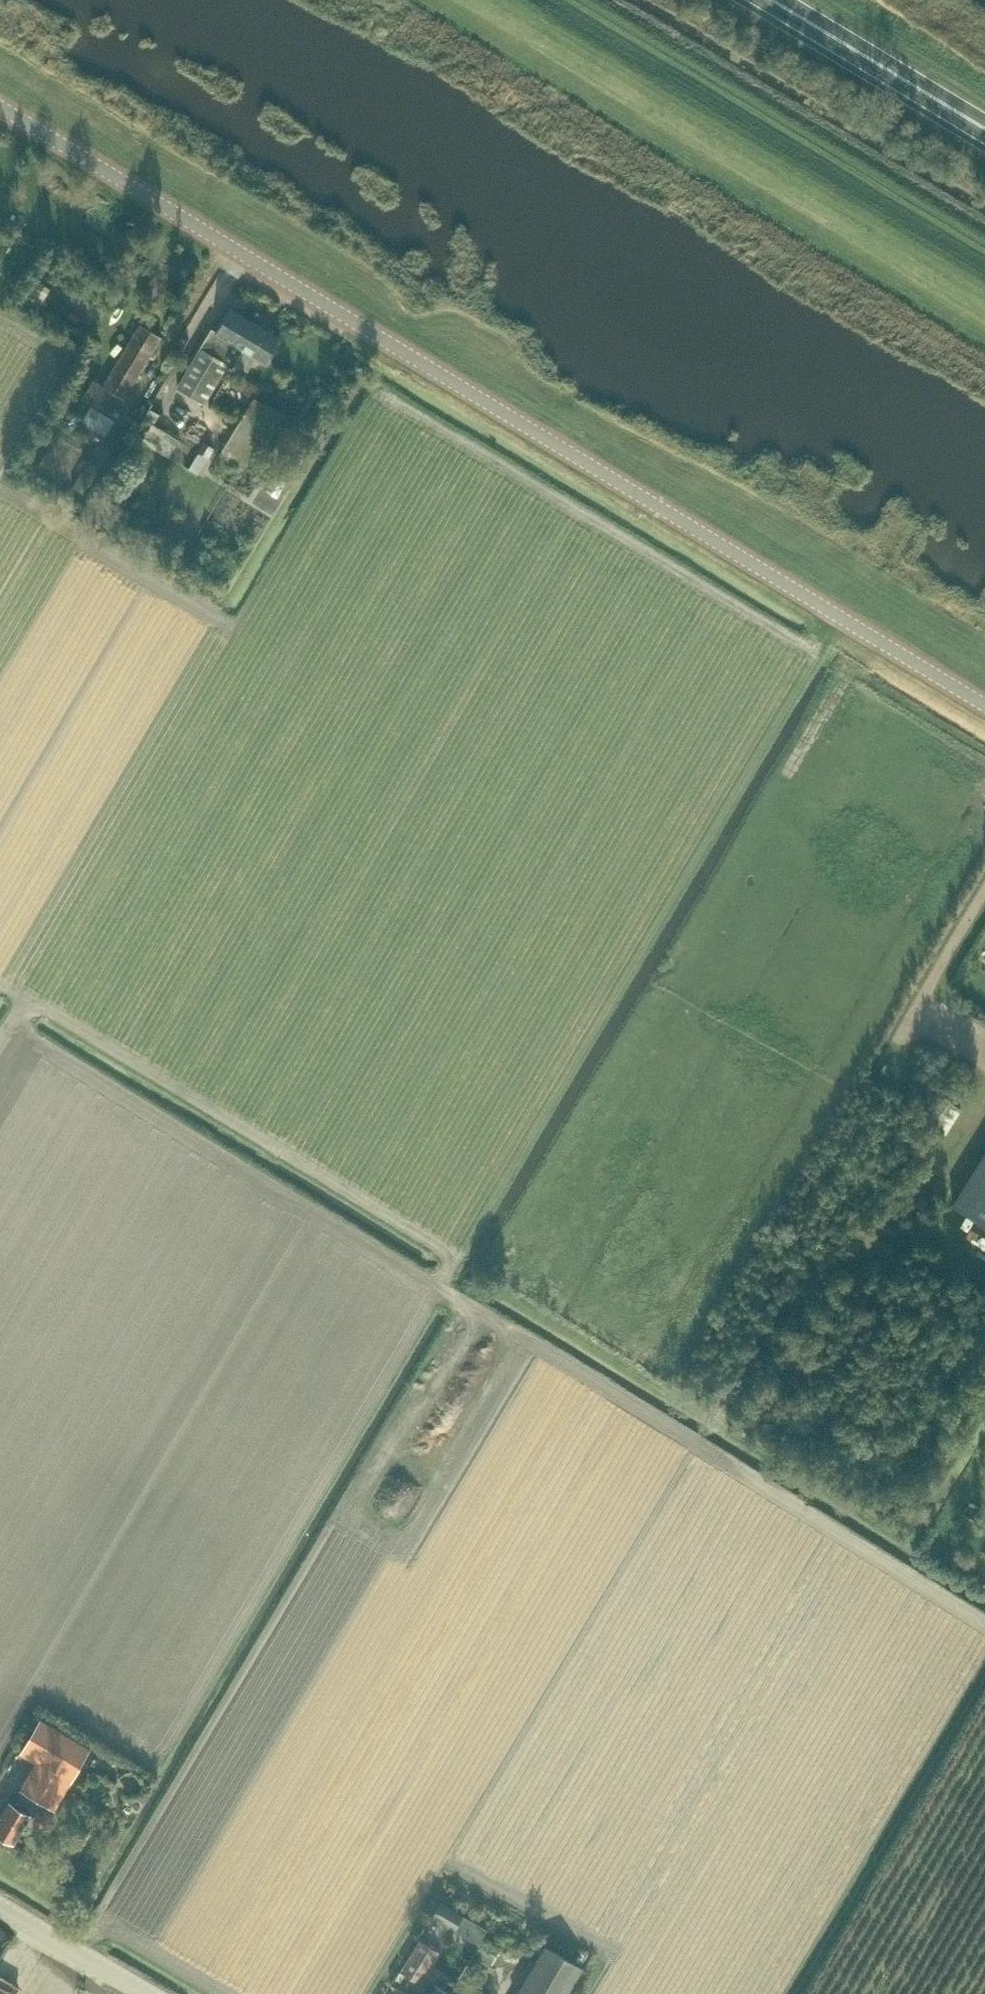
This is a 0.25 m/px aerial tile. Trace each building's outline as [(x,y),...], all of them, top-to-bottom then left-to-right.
[(250,372),(258,358),(267,363),(283,337),(231,306),(216,331),(213,328),(178,387),(206,403),(228,364),(234,367),(236,364),(250,372)] [(141,325),(104,386),(122,396),(125,398),(162,337),(141,325)] [(122,396),(104,386),(94,380),(84,398),(111,414),(122,396)] [(277,417),(280,412),(255,397),(242,418),(220,455),(245,469),(255,454),(266,461),(277,441),(278,442),(278,441),(268,434),(277,417)] [(113,419),(93,406),(83,422),(103,435),(113,419)] [(150,408),(143,419),(154,425),(160,414),(150,408)] [(211,459),(216,450),(204,443),(199,452),(211,459)] [(184,456),(202,467),(206,459),(188,449),(184,456)] [(274,513),(287,515),(289,501),(276,499),(274,513)] [(953,1205),(984,1224),(984,1152),(953,1205)] [(984,1268),(984,1251),(975,1245),(967,1258),(984,1268)] [(83,1764),(91,1750),(42,1720),(22,1754),(36,1763),(20,1790),(23,1791),(14,1806),(9,1803),(1,1817),(3,1818),(0,1822),(0,1835),(13,1844),(30,1816),(34,1819),(35,1827),(42,1831),(50,1829),(54,1822),(52,1815),(50,1814),(53,1810),(54,1811),(83,1764)] [(441,1898),(432,1912),(456,1926),(464,1913),(441,1898)] [(484,1938),(474,1957),(490,1966),(501,1947),(484,1938)] [(441,1952),(420,1939),(402,1968),(422,1982),(441,1952)] [(546,1945),(516,1993),(569,1993),(584,1968),(546,1945)]
